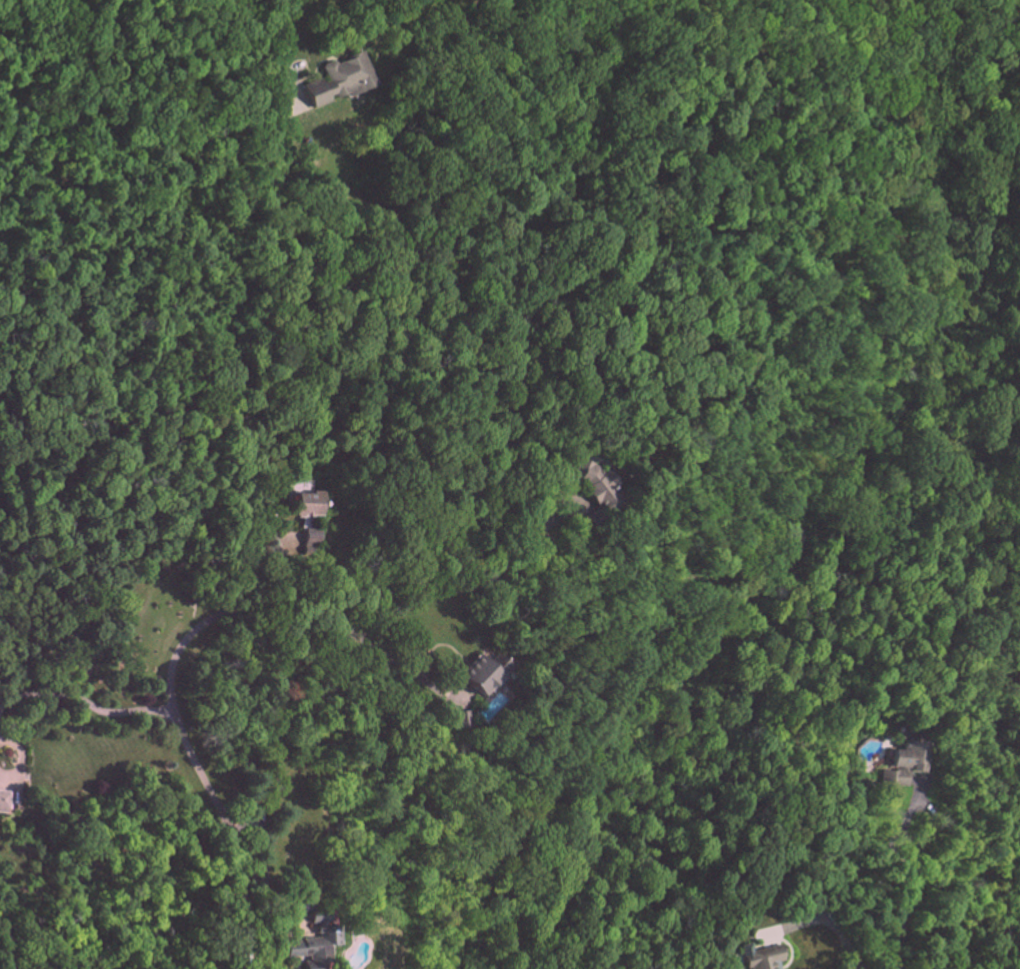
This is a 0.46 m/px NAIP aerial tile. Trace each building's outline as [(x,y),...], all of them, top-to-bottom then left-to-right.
[(374,87),(361,52),(334,61),(333,60),(322,64),(326,76),(306,83),(315,108),(374,87)] [(584,491),(608,513),(622,498),(616,493),(629,478),(612,464),(603,474),(584,458),(578,465),(584,470),(578,476),(589,486),(584,491)] [(295,515),(325,516),(325,493),(296,492),(295,515)] [(306,544),(322,543),(321,528),(305,529),(306,544)] [(512,662),(498,653),(493,661),(480,652),(465,676),(492,693),(512,662)] [(470,728),(470,712),(459,711),(459,728),(470,728)] [(11,813),(11,791),(0,790),(0,812),(11,813)] [(780,962),(789,960),(785,945),(754,953),(758,968),(782,968),(780,962)]
